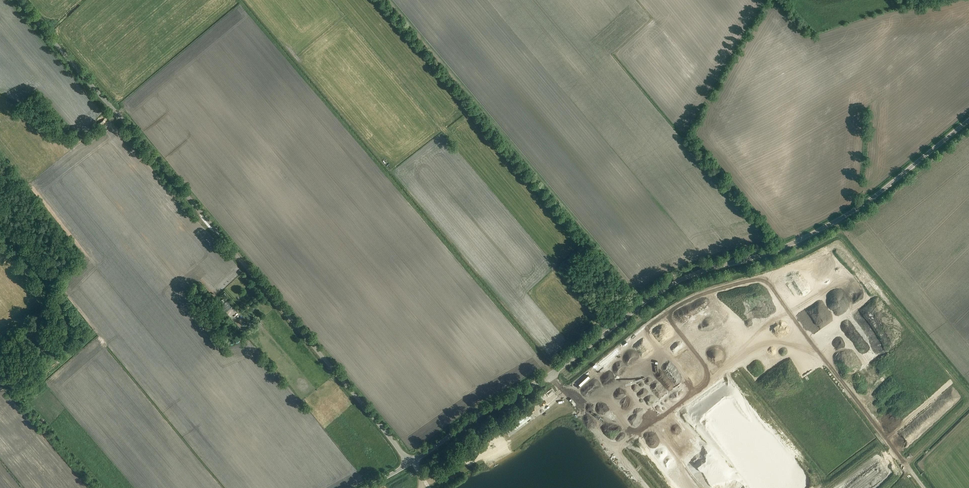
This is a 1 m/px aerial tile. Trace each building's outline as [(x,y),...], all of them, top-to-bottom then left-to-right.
[(218,297),(214,300),(226,312),(232,307),(226,301),(225,302),(223,303),(221,300),(218,297)] [(534,404),(536,407),(544,400),(542,397),(534,404)] [(525,409),(510,421),(516,429),(532,417),(525,409)]
